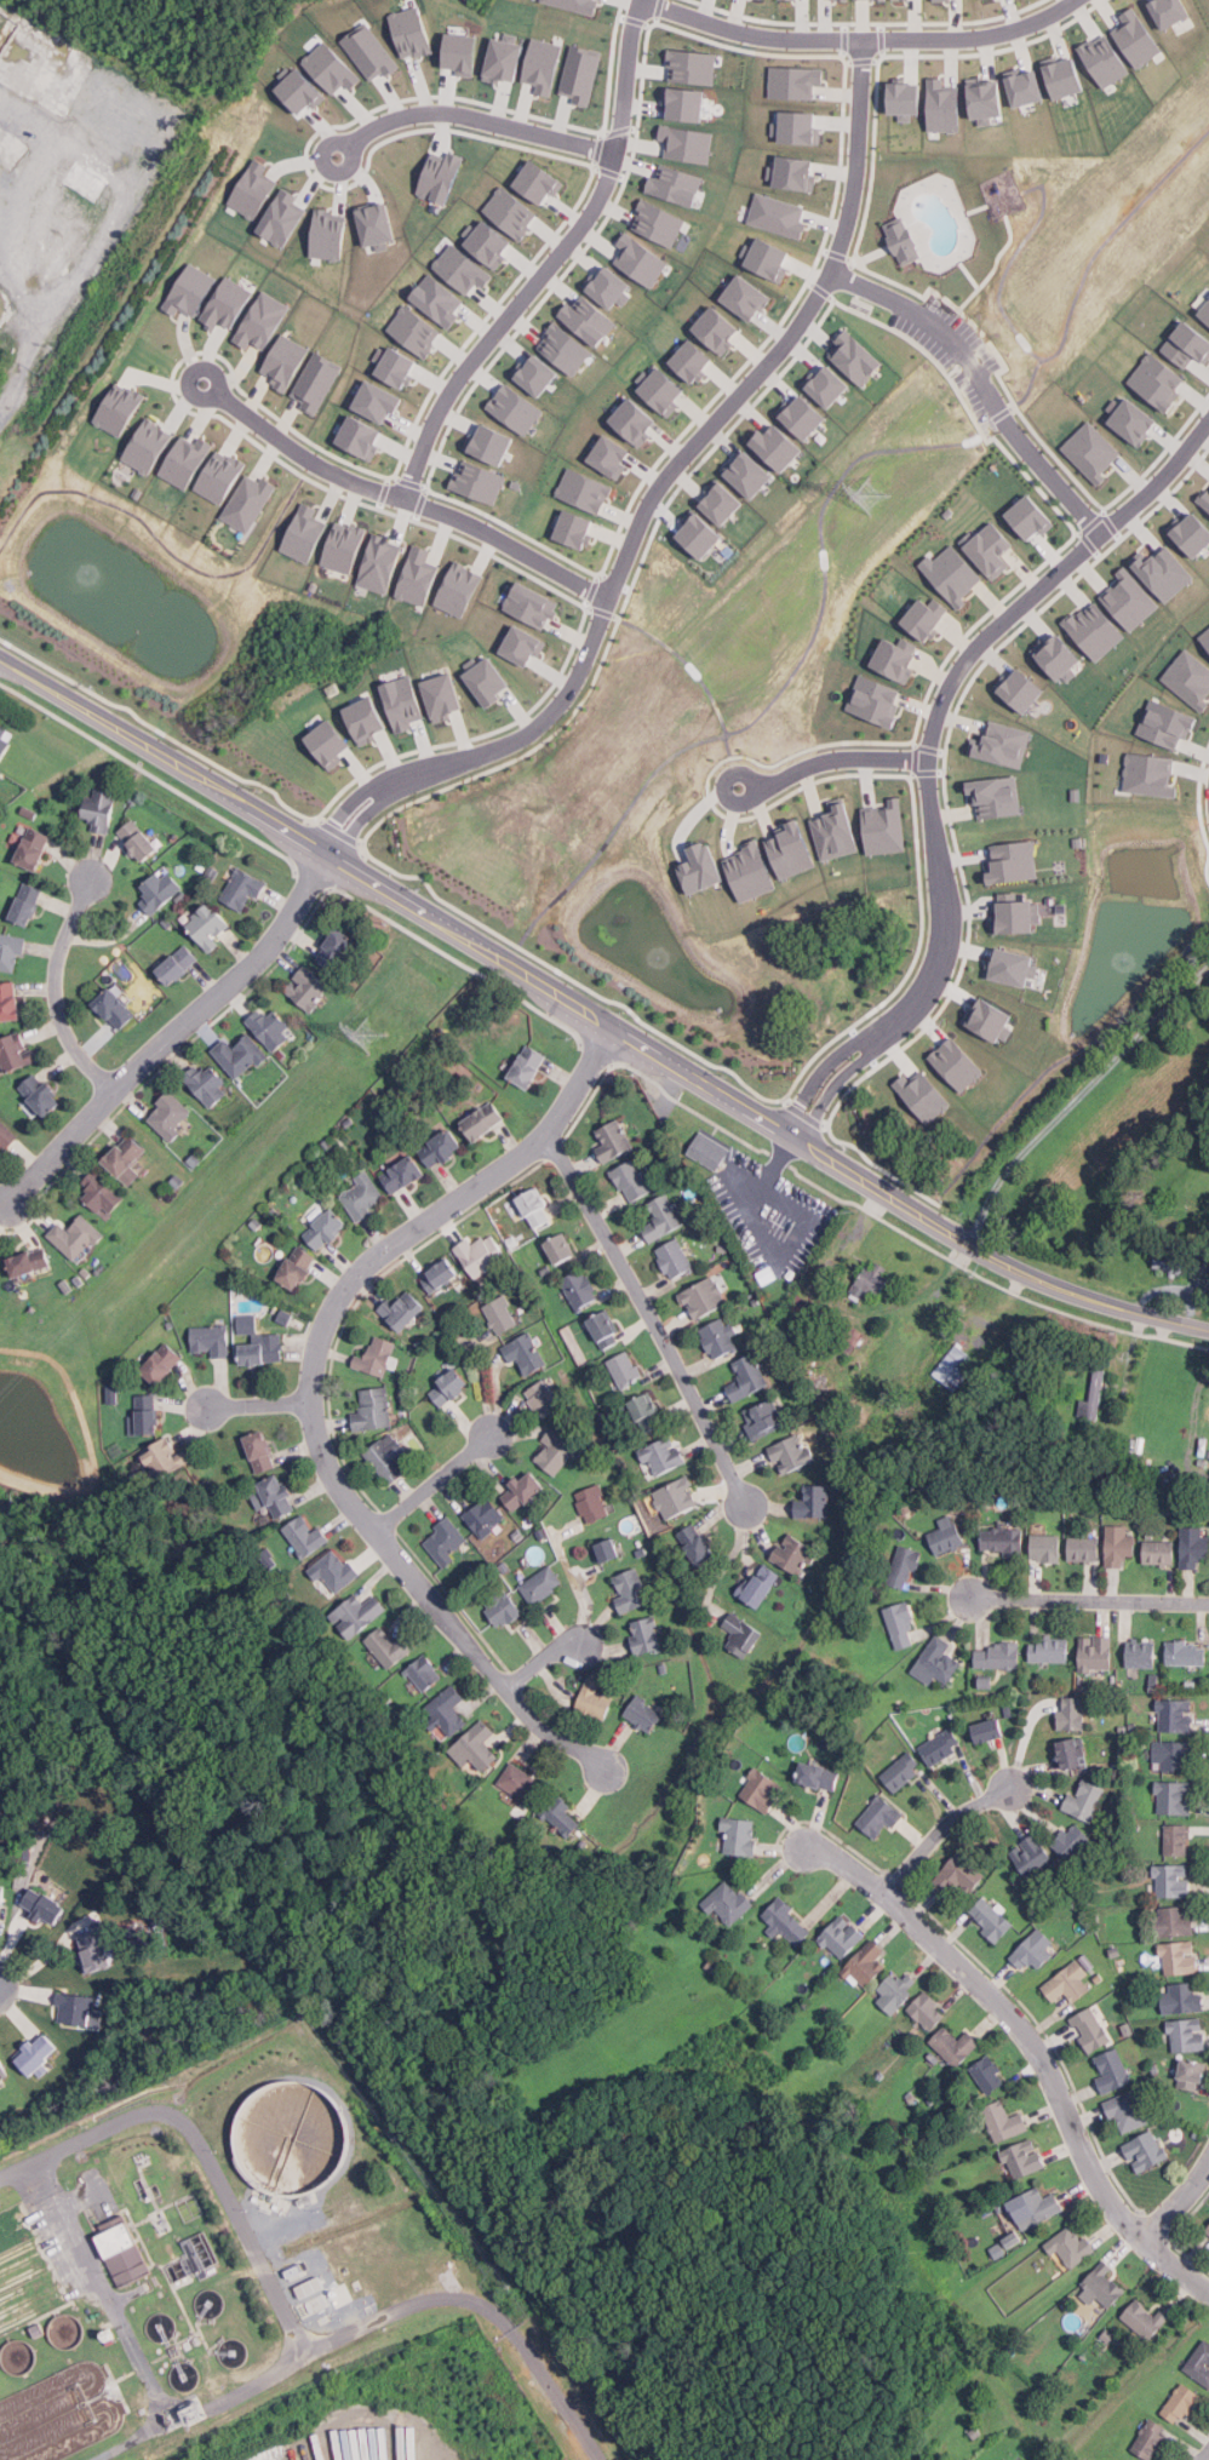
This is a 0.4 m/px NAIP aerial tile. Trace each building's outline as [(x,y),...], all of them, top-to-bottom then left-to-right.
[(542,1),(597,16),(602,0),(542,0),(542,1)] [(1152,4),(1159,0),(1188,0),(1196,15),(1167,30),(1152,4)] [(419,6),(391,15),(405,57),(418,53),(419,56),(435,51),(419,6)] [(1128,22),(1123,15),(1136,6),(1165,51),(1139,68),(1115,31),(1128,22)] [(343,40),(368,22),(402,67),(389,78),(384,71),(373,80),(343,40)] [(497,36),(486,80),(500,84),(502,78),(518,81),(528,45),(517,42),(520,35),(508,33),(506,39),(497,36)] [(451,34),(446,68),(460,69),(459,75),(475,76),(480,38),(451,34)] [(1081,47),(1106,88),(1133,71),(1108,34),(1096,42),(1094,39),(1081,47)] [(534,39),(565,45),(554,97),(538,93),(540,85),(525,81),(534,39)] [(304,63),(327,41),(365,80),(354,90),(348,84),(336,94),(304,63)] [(573,44),(561,93),(575,97),(574,103),(590,107),(603,51),(573,44)] [(718,53),(715,85),(671,80),(672,68),(669,67),(671,48),(718,53)] [(1045,61),(1059,101),(1089,91),(1078,57),(1067,61),(1061,62),(1060,56),(1045,61)] [(280,88),(288,81),(281,75),(291,67),(296,73),(300,68),(330,97),(316,109),(314,105),(304,114),(280,88)] [(770,98),(773,67),(826,69),(825,85),(816,85),(815,101),(770,98)] [(1007,73),(1018,108),(1049,99),(1041,69),(1028,73),(1024,74),(1021,68),(1007,73)] [(1003,81),(1007,115),(993,117),(995,124),(981,126),(981,120),(975,120),(970,79),(985,78),(986,82),(1003,81)] [(893,82),(893,114),(901,114),(901,122),(913,121),(913,114),(926,114),(926,84),(907,84),(907,79),(896,79),(896,82),(893,82)] [(930,79),(930,131),(962,131),(962,86),(945,86),(945,79),(930,79)] [(709,91),(705,122),(671,119),(672,104),(664,103),(666,86),(709,91)] [(783,142),(784,136),(773,134),(774,121),(783,122),(784,110),(820,113),(819,128),(823,128),(821,145),(783,142)] [(670,141),(661,139),(664,125),(717,132),(712,164),(667,157),(670,141)] [(468,156),(451,203),(420,193),(434,153),(448,157),(451,150),(468,156)] [(818,191),(778,187),(779,180),(769,179),(772,166),(781,167),(783,156),(819,160),(818,168),(816,174),(820,176),(818,191)] [(257,157),(229,203),(257,220),(281,182),(267,172),(270,167),(257,157)] [(517,185),(535,160),(568,183),(557,197),(554,195),(545,206),(517,185)] [(663,164),(707,177),(699,207),(648,191),(653,176),(659,178),(663,164)] [(486,211),(505,187),(538,214),(529,224),(533,226),(528,233),(531,234),(523,243),(486,211)] [(285,188),(258,231),(285,247),(308,210),(296,202),(299,196),(285,188)] [(804,241),(750,223),(760,191),(808,207),(806,214),(803,223),(809,225),(804,241)] [(688,219),(675,247),(636,228),(641,216),(638,214),(641,208),(640,207),(644,197),(688,219)] [(389,203),(372,207),(371,203),(356,207),(366,247),(377,245),(378,252),(389,250),(386,241),(397,239),(389,203)] [(346,216),(333,213),(334,212),(326,211),(326,210),(317,208),(311,257),(342,260),(346,216)] [(906,265),(901,254),(899,256),(890,237),(893,236),(887,225),(899,219),(905,217),(911,230),(913,228),(921,245),(918,246),(923,258),(921,259),(906,265)] [(488,219),(516,243),(505,254),(509,257),(498,270),(468,245),(471,240),(464,234),(474,222),(481,228),(488,219)] [(617,262),(626,248),(620,245),(629,231),(672,263),(654,288),(617,262)] [(750,264),(752,259),(743,254),(749,242),(757,247),(763,236),(795,252),(787,266),(791,269),(784,282),(750,264)] [(434,266),(454,242),(495,276),(486,288),(480,283),(469,296),(434,266)] [(219,279),(193,262),(165,308),(178,316),(183,309),(196,316),(219,279)] [(586,286),(596,274),(601,277),(612,264),(636,285),(630,293),(634,297),(626,305),(621,302),(615,309),(586,286)] [(411,297),(430,274),(465,300),(455,312),(462,317),(452,329),(411,297)] [(726,299),(745,274),(775,296),(756,322),(726,299)] [(229,276),(256,292),(233,328),(222,321),(216,332),(208,327),(211,323),(202,319),(229,276)] [(1208,288),(1189,315),(1208,329),(1208,289),(1208,288)] [(264,291),(292,306),(267,350),(253,342),(248,349),(234,340),(264,291)] [(572,303),(561,315),(602,350),(614,337),(611,334),(620,323),(586,294),(575,306),(572,303)] [(388,329),(428,361),(435,352),(432,350),(437,344),(435,343),(443,332),(407,304),(388,329)] [(697,329),(718,305),(744,329),(734,342),(738,344),(726,357),(697,329)] [(543,348),(575,377),(596,352),(558,319),(550,328),(551,329),(546,336),(550,338),(543,348)] [(1188,319),(1208,336),(1208,360),(1207,363),(1196,354),(1185,367),(1163,349),(1188,319)] [(842,345),(837,340),(849,327),(889,363),(877,375),(876,374),(865,385),(832,356),(842,345)] [(283,333),(263,371),(275,378),(273,382),(276,384),(275,388),(287,395),(313,349),(283,333)] [(695,339),(674,362),(698,384),(707,373),(706,372),(717,361),(695,339)] [(377,373),(394,345),(420,361),(412,375),(416,378),(411,386),(409,385),(406,390),(377,373)] [(316,350),(331,357),(330,359),(344,367),(317,417),(302,409),(305,402),(292,395),(316,350)] [(1130,382),(1153,352),(1185,378),(1175,389),(1179,392),(1171,401),(1176,405),(1170,413),(1130,382)] [(514,374),(523,361),(529,367),(540,354),(565,374),(544,400),(514,374)] [(815,372),(806,384),(835,411),(856,386),(833,365),(821,378),(815,372)] [(642,390),(646,386),(638,379),(647,371),(654,377),(664,367),(689,391),(678,402),(682,406),(671,417),(642,390)] [(355,407),(369,379),(408,398),(400,414),(394,411),(386,424),(355,407)] [(489,407),(508,382),(548,411),(528,436),(489,407)] [(148,396),(124,436),(97,420),(119,383),(131,390),(132,388),(148,396)] [(789,401),(796,407),(806,395),(831,419),(810,442),(778,412),(789,401)] [(612,422),(635,397),(661,422),(651,434),(654,436),(642,449),(612,422)] [(1113,423),(1118,415),(1108,408),(1116,400),(1124,406),(1131,397),(1162,422),(1142,446),(1113,423)] [(339,442),(354,414),(386,431),(379,446),(382,447),(374,461),(339,442)] [(176,434),(151,475),(124,458),(149,418),(176,434)] [(1064,448),(1091,420),(1123,453),(1104,474),(1110,480),(1102,487),(1064,448)] [(465,449),(472,434),(481,437),(487,424),(518,438),(505,468),(465,449)] [(764,430),(752,442),(787,474),(808,451),(780,425),(770,436),(764,430)] [(217,445),(188,491),(161,475),(184,436),(197,445),(202,436),(217,445)] [(594,460),(611,436),(635,452),(626,464),(629,466),(620,478),(594,460)] [(247,463),(224,504),(197,488),(219,451),(231,458),(234,455),(247,463)] [(735,460),(724,472),(757,501),(780,477),(751,451),(739,463),(735,460)] [(463,472),(466,460),(509,476),(499,505),(451,488),(455,478),(457,478),(459,471),(463,472)] [(560,495),(572,466),(618,487),(612,498),(609,497),(602,514),(560,495)] [(280,486),(251,534),(223,517),(250,475),(262,482),(264,476),(280,486)] [(714,497),(707,491),(720,478),(747,504),(727,526),(705,505),(714,497)] [(1201,500),(1208,490),(1208,507),(1201,500)] [(1010,515),(1033,495),(1059,526),(1047,537),(1044,533),(1033,541),(1010,515)] [(305,501),(282,550),(311,564),(331,523),(316,516),(320,509),(305,501)] [(955,512),(950,518),(944,514),(949,508),(955,512)] [(569,509),(598,520),(592,535),(595,537),(589,550),(558,539),(569,509)] [(683,521),(694,509),(727,538),(705,561),(680,538),(689,526),(683,521)] [(1199,561),(1208,552),(1208,523),(1199,512),(1186,524),(1181,518),(1170,528),(1199,561)] [(337,521),(322,566),(354,577),(369,529),(353,523),(351,527),(337,521)] [(969,546),(997,523),(1016,546),(1005,556),(1013,566),(996,580),(969,546)] [(391,535),(389,541),(405,546),(390,595),(359,585),(376,531),(391,535)] [(435,551),(417,544),(399,596),(428,607),(441,567),(430,563),(435,551)] [(921,564),(961,613),(970,604),(964,598),(986,580),(956,544),(938,560),(933,555),(921,564)] [(1169,546),(1198,578),(1169,603),(1133,562),(1145,551),(1152,560),(1169,546)] [(458,561),(436,603),(465,618),(487,575),(458,561)] [(1128,564),(1163,606),(1135,630),(1106,597),(1125,580),(1118,573),(1128,564)] [(523,584),(562,603),(558,610),(562,612),(558,619),(551,615),(545,627),(510,609),(523,584)] [(906,623),(924,598),(932,604),(936,597),(951,609),(946,615),(949,618),(930,641),(906,623)] [(1130,637),(1100,663),(1064,621),(1071,615),(1073,618),(1078,614),(1079,617),(1099,600),(1130,637)] [(518,625),(550,642),(542,658),(537,655),(531,667),(504,653),(518,625)] [(1201,637),(1208,631),(1208,648),(1201,637)] [(1032,650),(1045,638),(1050,644),(1062,635),(1087,661),(1076,671),(1079,673),(1070,682),(1067,678),(1062,683),(1032,650)] [(875,666),(889,638),(924,655),(910,683),(875,666)] [(1190,648),(1208,664),(1208,697),(1207,700),(1208,703),(1208,711),(1207,713),(1164,678),(1190,648)] [(493,658),(512,686),(500,694),(504,700),(491,710),(468,677),(472,673),(468,666),(479,658),(482,665),(493,658)] [(1030,716),(997,688),(1007,676),(1012,681),(1022,667),(1050,692),(1030,716)] [(899,730),(848,710),(864,673),(903,690),(896,704),(901,706),(898,716),(904,719),(899,730)] [(425,683),(455,675),(466,710),(452,715),(453,719),(436,724),(425,683)] [(413,676),(384,684),(399,734),(414,730),(412,722),(425,718),(413,676)] [(331,695),(327,688),(337,683),(342,690),(331,695)] [(346,710),(362,747),(379,740),(377,736),(391,730),(377,696),(346,710)] [(1179,750),(1140,734),(1154,699),(1204,719),(1199,730),(1194,728),(1190,740),(1185,738),(1179,750)] [(308,739),(333,719),(355,749),(344,757),(346,761),(332,770),(308,739)] [(1024,769),(1033,733),(993,722),(989,742),(975,738),(970,755),(1024,769)] [(1102,753),(1112,755),(1111,763),(1101,762),(1102,753)] [(1180,799),(1181,789),(1174,787),(1178,758),(1130,753),(1125,792),(1180,799)] [(1024,814),(1019,778),(970,784),(974,805),(980,804),(982,820),(1024,814)] [(86,820),(92,821),(91,830),(110,832),(116,791),(91,787),(86,820)] [(1075,790),(1073,801),(1082,801),(1083,790),(1075,790)] [(846,797),(861,851),(825,862),(813,820),(833,814),(830,802),(846,797)] [(901,798),(909,850),(870,855),(864,809),(892,807),(890,799),(901,798)] [(143,862),(160,849),(134,818),(119,832),(143,862)] [(803,819),(821,867),(783,883),(767,841),(780,836),(779,831),(791,826),(790,824),(803,819)] [(53,836),(30,826),(16,861),(38,870),(53,836)] [(760,838),(780,889),(744,904),(727,861),(739,856),(738,854),(747,850),(745,844),(760,838)] [(1076,838),(1077,848),(1084,847),(1084,838),(1076,838)] [(1037,841),(1043,881),(993,887),(990,861),(995,860),(993,847),(1037,841)] [(715,845),(728,882),(692,895),(682,868),(697,862),(692,849),(709,843),(710,847),(715,845)] [(265,882),(239,866),(220,898),(247,913),(265,882)] [(159,872),(142,887),(148,894),(141,900),(153,914),(183,888),(170,871),(162,877),(159,872)] [(12,918),(31,924),(44,888),(23,882),(12,918)] [(1037,902),(1038,934),(995,935),(993,917),(1003,917),(1002,904),(1037,902)] [(225,942),(217,933),(227,923),(207,904),(187,924),(213,953),(225,942)] [(337,971),(357,942),(338,929),(317,957),(337,971)] [(17,974),(25,937),(0,932),(0,970),(17,974)] [(172,985),(200,959),(185,944),(157,970),(172,985)] [(1031,988),(1033,977),(1038,979),(1041,968),(1037,967),(1039,958),(1002,950),(999,963),(991,962),(986,979),(1031,988)] [(332,988),(308,965),(285,988),(309,1011),(332,988)] [(19,1020),(19,982),(0,982),(0,1020),(19,1020)] [(138,1015),(111,986),(94,1003),(120,1031),(138,1015)] [(1002,1044),(964,1023),(968,1016),(975,1021),(986,999),(1018,1017),(1012,1028),(1016,1031),(1010,1042),(1005,1039),(1002,1044)] [(276,1009),(267,1016),(260,1009),(247,1019),(270,1050),(293,1033),(276,1009)] [(237,1079),(267,1055),(250,1033),(231,1049),(225,1042),(214,1051),(237,1079)] [(36,1049),(25,1053),(19,1034),(0,1041),(0,1062),(4,1073),(40,1061),(36,1049)] [(930,1057),(964,1094),(987,1072),(953,1036),(930,1057)] [(529,1089),(549,1056),(528,1043),(509,1076),(529,1089)] [(199,1065),(184,1076),(211,1107),(231,1091),(211,1066),(204,1071),(199,1065)] [(63,1102),(39,1071),(21,1085),(46,1117),(63,1102)] [(955,1106),(930,1125),(896,1084),(907,1074),(912,1080),(924,1071),(955,1106)] [(170,1140),(194,1114),(171,1091),(145,1116),(170,1140)] [(506,1118),(492,1100),(464,1123),(479,1141),(506,1118)] [(17,1136),(0,1119),(0,1154),(17,1136)] [(597,1130),(606,1146),(598,1149),(604,1163),(634,1147),(618,1119),(597,1130)] [(464,1146),(452,1128),(419,1149),(432,1169),(464,1146)] [(688,1153),(718,1171),(732,1149),(701,1131),(688,1153)] [(104,1160),(130,1187),(143,1175),(133,1165),(148,1151),(131,1134),(104,1160)] [(394,1193),(425,1175),(414,1154),(382,1174),(394,1193)] [(613,1170),(629,1203),(652,1192),(635,1159),(613,1170)] [(78,1187),(107,1216),(125,1199),(96,1169),(78,1187)] [(339,1194),(360,1221),(388,1199),(367,1172),(339,1194)] [(517,1199),(535,1229),(554,1218),(535,1187),(517,1199)] [(684,1223),(666,1193),(648,1204),(658,1220),(643,1228),(652,1243),(684,1223)] [(348,1222),(331,1206),(304,1234),(321,1250),(348,1222)] [(78,1262),(103,1233),(82,1215),(69,1229),(59,1222),(47,1235),(78,1262)] [(471,1245),(469,1239),(455,1248),(475,1278),(508,1257),(492,1232),(471,1245)] [(556,1265),(575,1254),(563,1232),(544,1243),(556,1265)] [(695,1268),(677,1238),(655,1250),(674,1280),(695,1268)] [(1156,1271),(1185,1273),(1187,1248),(1158,1245),(1156,1271)] [(294,1292),(313,1274),(306,1267),(315,1258),(303,1246),(275,1274),(294,1292)] [(10,1254),(12,1274),(50,1269),(48,1250),(10,1254)] [(460,1275),(449,1258),(420,1275),(431,1294),(460,1275)] [(869,1291),(878,1297),(892,1273),(869,1260),(850,1291),(864,1300),(869,1291)] [(600,1298),(584,1267),(561,1279),(577,1309),(600,1298)] [(680,1295),(695,1320),(727,1302),(711,1275),(680,1295)] [(397,1302),(391,1296),(379,1308),(402,1332),(426,1307),(409,1290),(397,1302)] [(520,1323),(504,1295),(483,1307),(499,1335),(520,1323)] [(279,1319),(283,1308),(294,1314),(290,1324),(279,1319)] [(589,1318),(602,1348),(621,1341),(608,1309),(589,1318)] [(259,1332),(240,1334),(240,1314),(258,1313),(259,1332)] [(715,1360),(739,1348),(724,1317),(700,1329),(715,1360)] [(857,1330),(839,1324),(831,1346),(849,1353),(857,1330)] [(212,1349),(212,1357),(229,1357),(229,1325),(193,1325),(193,1349),(212,1349)] [(517,1359),(527,1376),(549,1364),(531,1331),(502,1347),(510,1363),(517,1359)] [(283,1363),(282,1334),(252,1335),(252,1342),(241,1342),(242,1364),(283,1363)] [(356,1354),(353,1367),(385,1376),(395,1342),(374,1335),(368,1358),(356,1354)] [(956,1392),(933,1372),(959,1340),(966,1344),(963,1348),(980,1361),(956,1392)] [(160,1386),(183,1355),(166,1342),(143,1371),(160,1386)] [(607,1360),(621,1388),(644,1377),(629,1349),(607,1360)] [(734,1361),(741,1380),(727,1386),(734,1401),(769,1386),(755,1353),(734,1361)] [(429,1392),(443,1409),(472,1384),(458,1367),(429,1392)] [(1100,1420),(1105,1369),(1094,1367),(1090,1401),(1082,1400),(1081,1418),(1100,1420)] [(525,1393),(543,1420),(563,1404),(546,1378),(525,1393)] [(119,1401),(119,1390),(121,1390),(121,1383),(108,1383),(109,1401),(119,1401)] [(393,1427),(388,1387),(360,1390),(362,1411),(353,1412),(355,1430),(393,1427)] [(660,1410),(652,1392),(629,1401),(644,1434),(660,1426),(654,1412),(660,1410)] [(159,1395),(136,1395),(136,1433),(159,1433),(159,1395)] [(754,1440),(786,1426),(774,1398),(741,1412),(754,1440)] [(548,1446),(535,1460),(555,1475),(579,1449),(554,1426),(542,1440),(548,1446)] [(276,1467),(264,1429),(245,1437),(258,1473),(276,1467)] [(391,1485),(417,1462),(390,1432),(365,1455),(391,1485)] [(783,1475),(814,1461),(802,1432),(769,1446),(783,1475)] [(653,1478),(687,1461),(674,1433),(640,1450),(653,1478)] [(142,1455),(160,1483),(189,1463),(171,1435),(142,1455)] [(1144,1438),(1141,1452),(1133,1451),(1135,1437),(1144,1438)] [(514,1512),(546,1490),(534,1470),(500,1492),(514,1512)] [(262,1491),(252,1495),(259,1510),(269,1504),(275,1519),(297,1509),(280,1473),(258,1484),(262,1491)] [(653,1492),(667,1520),(701,1503),(687,1475),(653,1492)] [(588,1525),(612,1515),(600,1485),(575,1493),(588,1525)] [(830,1485),(807,1485),(807,1497),(795,1497),(795,1518),(830,1518),(830,1485)] [(506,1518),(488,1496),(464,1516),(482,1538),(506,1518)] [(935,1554),(963,1546),(953,1515),(939,1519),(941,1529),(929,1532),(935,1554)] [(470,1542),(449,1518),(422,1541),(442,1565),(470,1542)] [(320,1523),(309,1530),(300,1520),(286,1531),(305,1558),(332,1538),(320,1523)] [(678,1535),(700,1567),(717,1555),(695,1523),(678,1535)] [(1107,1566),(1124,1566),(1124,1556),(1136,1556),(1136,1536),(1127,1536),(1127,1525),(1107,1525),(1107,1566)] [(1203,1526),(1182,1526),(1182,1569),(1201,1569),(1201,1558),(1208,1558),(1208,1536),(1203,1536),(1203,1526)] [(1024,1553),(1024,1530),(981,1530),(981,1553),(1024,1553)] [(1061,1535),(1031,1535),(1031,1561),(1061,1561),(1061,1535)] [(814,1549),(787,1536),(774,1560),(802,1575),(814,1549)] [(1099,1561),(1100,1537),(1068,1537),(1068,1561),(1099,1561)] [(621,1556),(615,1538),(597,1546),(603,1562),(621,1556)] [(1144,1565),(1176,1565),(1176,1541),(1144,1541),(1144,1565)] [(921,1552),(900,1544),(888,1583),(907,1589),(921,1552)] [(319,1581),(323,1577),(338,1594),(360,1575),(336,1547),(309,1571),(319,1581)] [(761,1609),(781,1575),(761,1562),(740,1595),(761,1609)] [(534,1606),(565,1584),(550,1565),(520,1587),(534,1606)] [(621,1599),(619,1600),(624,1612),(652,1602),(637,1569),(613,1578),(621,1599)] [(523,1615),(506,1588),(483,1602),(500,1629),(523,1615)] [(363,1604),(356,1594),(332,1613),(351,1638),(388,1610),(376,1594),(363,1604)] [(896,1650),(918,1644),(906,1602),(886,1609),(896,1650)] [(749,1658),(764,1630),(730,1612),(722,1627),(734,1634),(727,1646),(749,1658)] [(638,1656),(664,1648),(655,1616),(630,1623),(638,1656)] [(366,1640),(391,1669),(417,1646),(405,1633),(395,1641),(382,1627),(366,1640)] [(963,1663),(946,1651),(951,1644),(938,1634),(911,1670),(930,1684),(938,1675),(947,1684),(963,1663)] [(1113,1636),(1081,1636),(1081,1671),(1113,1671),(1113,1636)] [(1068,1639),(1031,1638),(1031,1661),(1068,1662),(1068,1639)] [(1127,1667),(1156,1667),(1156,1640),(1127,1640),(1127,1667)] [(1207,1664),(1207,1641),(1167,1641),(1167,1664),(1207,1664)] [(1020,1644),(976,1644),(976,1668),(1020,1668),(1020,1644)] [(406,1670),(425,1692),(443,1675),(425,1653),(406,1670)] [(602,1679),(589,1674),(575,1709),(606,1721),(615,1698),(597,1691),(602,1679)] [(423,1708),(439,1728),(442,1726),(451,1737),(469,1724),(455,1705),(465,1698),(454,1684),(423,1708)] [(665,1713),(638,1695),(624,1715),(652,1733),(665,1713)] [(1084,1730),(1084,1696),(1060,1696),(1060,1730),(1084,1730)] [(1193,1699),(1158,1699),(1159,1733),(1194,1732),(1193,1699)] [(979,1744),(1009,1734),(1003,1716),(973,1725),(979,1744)] [(472,1761),(485,1773),(500,1756),(486,1743),(497,1732),(482,1718),(449,1751),(466,1767),(472,1761)] [(921,1747),(933,1766),(963,1748),(951,1727),(921,1747)] [(1085,1767),(1083,1738),(1060,1741),(1064,1770),(1085,1767)] [(1197,1759),(1197,1742),(1153,1742),(1153,1761),(1163,1761),(1163,1771),(1187,1771),(1187,1759),(1197,1759)] [(896,1793),(924,1767),(909,1751),(881,1774),(896,1793)] [(798,1781),(836,1791),(840,1781),(825,1777),(829,1767),(804,1760),(798,1781)] [(529,1805),(544,1783),(512,1762),(498,1783),(529,1805)] [(769,1814),(786,1788),(757,1767),(739,1794),(769,1814)] [(1078,1796),(1068,1793),(1064,1811),(1094,1820),(1105,1785),(1083,1779),(1078,1796)] [(1193,1814),(1193,1782),(1156,1782),(1156,1814),(1193,1814)] [(567,1839),(584,1822),(557,1795),(540,1811),(567,1839)] [(895,1828),(905,1814),(879,1795),(858,1823),(876,1837),(888,1823),(895,1828)] [(757,1819),(723,1819),(723,1854),(757,1854),(757,1819)] [(1090,1839),(1073,1822),(1053,1845),(1070,1860),(1090,1839)] [(1188,1824),(1164,1824),(1164,1856),(1188,1856),(1188,1824)] [(1009,1853),(1030,1880),(1055,1860),(1035,1834),(1009,1853)] [(947,1896),(959,1882),(972,1894),(986,1877),(959,1853),(933,1882),(947,1896)] [(1157,1865),(1157,1897),(1191,1897),(1191,1865),(1157,1865)] [(755,1905),(728,1879),(701,1904),(712,1915),(717,1911),(733,1926),(755,1905)] [(22,1904),(55,1926),(68,1908),(34,1886),(22,1904)] [(1014,1926),(985,1897),(968,1914),(997,1943),(1014,1926)] [(779,1898),(763,1915),(797,1948),(814,1931),(779,1898)] [(1184,1916),(1184,1906),(1152,1909),(1153,1938),(1196,1934),(1193,1915),(1184,1916)] [(866,1936),(842,1914),(819,1939),(843,1961),(866,1936)] [(75,1938),(88,1973),(114,1965),(101,1928),(75,1938)] [(1032,1962),(1041,1969),(1054,1956),(1047,1950),(1054,1942),(1039,1928),(1010,1957),(1024,1971),(1032,1962)] [(886,1968),(877,1960),(886,1951),(873,1939),(844,1968),(865,1988),(886,1968)] [(1197,1974),(1197,1943),(1163,1943),(1163,1974),(1197,1974)] [(1068,1995),(1073,2002),(1090,1991),(1083,1979),(1089,1976),(1079,1961),(1042,1985),(1054,2003),(1068,1995)] [(921,1984),(906,1972),(899,1979),(894,1974),(873,1997),(894,2015),(921,1984)] [(1207,2013),(1207,1994),(1193,1994),(1193,1984),(1163,1984),(1163,2013),(1207,2013)] [(907,2009),(932,2031),(949,2013),(924,1991),(907,2009)] [(90,2024),(90,1995),(58,1995),(58,2024),(90,2024)] [(1091,2054),(1113,2040),(1091,2006),(1070,2020),(1091,2054)] [(1205,2052),(1205,2019),(1170,2019),(1170,2052),(1205,2052)] [(968,2031),(959,2040),(945,2026),(930,2041),(957,2069),(981,2043),(968,2031)] [(16,2060),(33,2076),(59,2048),(44,2031),(16,2060)] [(1098,2078),(1105,2094),(1133,2082),(1118,2048),(1096,2057),(1104,2075),(1098,2078)] [(1007,2082),(990,2054),(969,2068),(986,2095),(1007,2082)] [(11,2077),(0,2058),(0,2083),(11,2077)] [(1205,2063),(1184,2059),(1179,2088),(1201,2092),(1205,2063)] [(1106,2103),(1121,2135),(1152,2121),(1138,2088),(1106,2103)] [(997,2143),(1030,2128),(1024,2112),(1010,2117),(1003,2099),(982,2109),(997,2143)] [(1138,2174),(1168,2160),(1154,2129),(1123,2144),(1138,2174)] [(1015,2180),(1047,2167),(1033,2137),(1002,2151),(1015,2180)] [(1024,2229),(1064,2210),(1056,2192),(1044,2197),(1039,2186),(1016,2197),(1021,2210),(1016,2213),(1024,2229)] [(122,2283),(99,2235),(108,2231),(104,2224),(126,2214),(153,2269),(122,2283)] [(1197,2229),(1208,2242),(1208,2218),(1197,2229)] [(1095,2252),(1073,2223),(1050,2240),(1072,2269),(1095,2252)] [(216,2261),(201,2229),(177,2240),(186,2260),(178,2264),(177,2262),(169,2265),(175,2278),(199,2268),(199,2269),(216,2261)] [(984,2246),(990,2257),(1017,2241),(1011,2230),(984,2246)] [(1113,2267),(1106,2260),(1083,2282),(1110,2309),(1127,2293),(1107,2273),(1113,2267)] [(295,2299),(319,2288),(313,2274),(288,2286),(295,2299)] [(1122,2316),(1148,2343),(1171,2319),(1162,2310),(1156,2316),(1139,2299),(1122,2316)] [(1205,2339),(1184,2368),(1208,2388),(1208,2342),(1205,2339)] [(1204,2397),(1184,2382),(1162,2414),(1182,2427),(1204,2397)] [(1127,2450),(1146,2459),(1152,2459),(1170,2430),(1146,2416),(1127,2450)]
